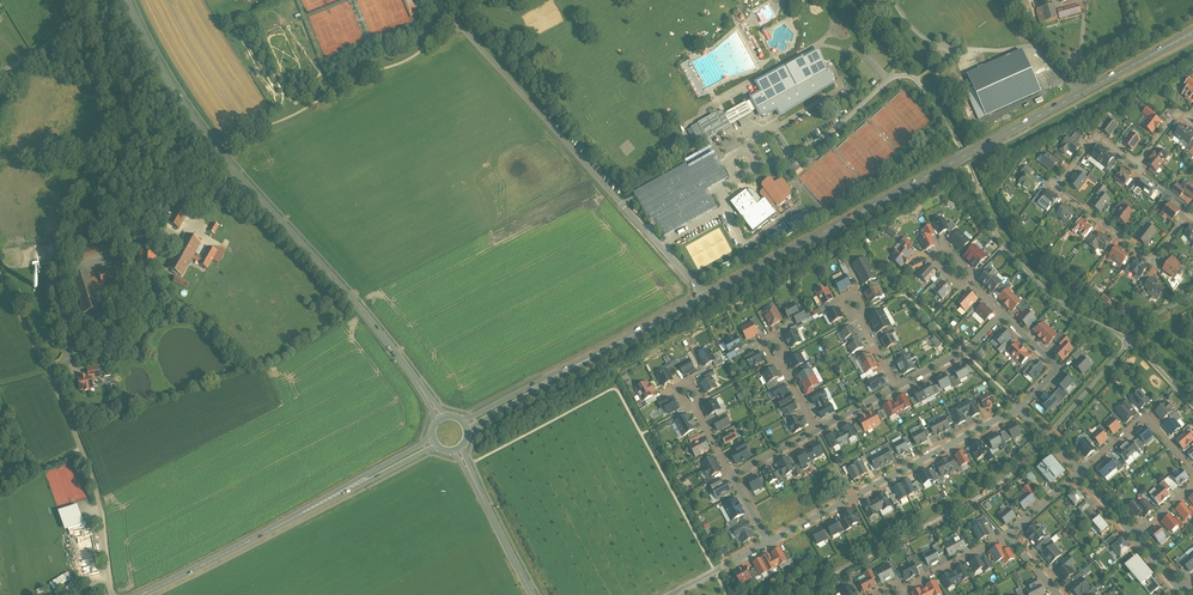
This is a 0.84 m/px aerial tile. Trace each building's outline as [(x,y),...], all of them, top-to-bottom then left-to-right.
[(1057,19),(1053,5),(1037,9),(1041,23),(1057,19)] [(1079,5),(1058,11),(1060,20),(1082,13),(1079,5)] [(746,23),(741,26),(743,31),(749,28),(746,23)] [(1041,93),(1022,51),(967,76),(980,103),(972,107),(977,118),(985,115),(986,117),(1041,93)] [(751,99),(752,100),(750,101),(724,115),(722,111),(691,128),(699,143),(730,127),(728,125),(754,111),(757,110),(760,116),(776,112),(779,118),(835,87),(833,79),(830,70),(826,72),(818,52),(803,61),(802,59),(756,85),(761,94),(751,99)] [(706,89),(691,62),(689,63),(688,60),(680,64),(698,97),(706,92),(704,90),(706,89)] [(1190,78),(1185,85),(1188,88),(1190,85),(1192,87),(1192,80),(1190,78)] [(1190,85),(1188,88),(1183,95),(1187,98),(1186,99),(1191,103),(1192,102),(1192,87),(1190,85)] [(1156,114),(1147,107),(1143,113),(1150,118),(1151,116),(1153,117),(1156,114)] [(1107,115),(1101,123),(1105,125),(1109,120),(1109,121),(1111,118),(1107,115)] [(1153,117),(1151,116),(1150,118),(1144,125),(1148,127),(1147,129),(1152,133),(1155,129),(1156,129),(1160,124),(1159,124),(1160,122),(1153,117)] [(1109,121),(1109,120),(1105,125),(1102,130),(1109,136),(1112,132),(1113,132),(1115,129),(1115,128),(1117,126),(1109,121)] [(1182,126),(1177,121),(1172,127),(1174,129),(1175,127),(1179,130),(1182,126)] [(1179,130),(1174,136),(1175,136),(1181,141),(1189,130),(1188,129),(1187,129),(1182,125),(1182,126),(1179,130)] [(1129,127),(1122,136),(1127,139),(1132,134),(1134,131),(1129,127)] [(1179,130),(1175,127),(1174,129),(1168,135),(1173,139),(1175,136),(1174,136),(1179,130)] [(1181,141),(1187,146),(1188,146),(1192,141),(1192,139),(1192,134),(1191,132),(1189,130),(1181,141)] [(1082,138),(1075,132),(1071,136),(1079,142),(1082,138)] [(1132,134),(1127,139),(1124,143),(1132,150),(1140,140),(1132,134)] [(1068,137),(1062,146),(1059,150),(1064,154),(1068,150),(1074,155),(1080,146),(1077,144),(1079,142),(1071,136),(1070,138),(1068,137)] [(1099,147),(1091,157),(1098,163),(1107,151),(1105,150),(1103,150),(1099,147)] [(1172,155),(1165,149),(1163,153),(1167,156),(1168,156),(1170,158),(1172,155)] [(1163,153),(1158,150),(1154,155),(1153,155),(1152,157),(1162,164),(1165,160),(1165,158),(1167,156),(1163,153)] [(1109,153),(1107,151),(1098,163),(1105,168),(1107,166),(1112,159),(1113,158),(1109,154),(1109,153)] [(1065,161),(1056,154),(1053,159),(1058,162),(1058,163),(1061,166),(1065,161)] [(1053,159),(1048,155),(1042,163),(1052,171),(1058,163),(1058,162),(1053,159)] [(1162,164),(1152,157),(1151,158),(1151,159),(1147,164),(1151,168),(1156,171),(1157,169),(1159,168),(1162,164)] [(1112,159),(1107,166),(1112,170),(1117,163),(1112,159)] [(799,168),(791,160),(780,171),(787,179),(799,168)] [(1034,172),(1027,166),(1021,173),(1025,176),(1027,173),(1031,176),(1034,172)] [(1156,171),(1151,168),(1149,171),(1156,177),(1158,174),(1156,172),(1156,171)] [(1131,176),(1122,169),(1115,178),(1124,185),(1131,176)] [(1077,172),(1069,184),(1078,191),(1087,180),(1077,172)] [(1031,176),(1027,173),(1025,176),(1020,183),(1023,186),(1022,186),(1023,188),(1027,191),(1029,191),(1029,190),(1033,193),(1040,183),(1031,176)] [(1099,180),(1090,174),(1088,178),(1096,184),(1099,180)] [(791,194),(790,192),(791,190),(783,180),(780,179),(774,184),(771,180),(768,180),(763,184),(763,187),(764,189),(761,192),(761,194),(764,198),(765,199),(767,201),(770,206),(775,202),(777,206),(780,206),(785,202),(785,199),(791,194)] [(1133,180),(1126,189),(1130,191),(1136,183),(1133,180)] [(1156,189),(1148,183),(1147,185),(1143,181),(1138,187),(1143,191),(1142,192),(1150,198),(1156,190),(1157,189),(1156,189)] [(1190,182),(1184,190),(1183,192),(1184,192),(1192,198),(1192,197),(1192,184),(1190,182)] [(1106,190),(1100,186),(1100,185),(1094,193),(1098,196),(1100,193),(1102,195),(1106,191),(1106,190)] [(1184,190),(1177,185),(1172,191),(1180,197),(1184,192),(1183,192),(1184,190)] [(1166,192),(1158,186),(1156,189),(1157,189),(1156,190),(1163,196),(1166,192)] [(747,190),(746,191),(757,205),(765,199),(764,198),(761,200),(755,191),(753,190),(751,190),(749,190),(747,190)] [(753,232),(776,213),(770,206),(767,201),(765,199),(757,205),(746,191),(731,202),(753,232)] [(1041,191),(1034,199),(1039,203),(1041,200),(1045,194),(1041,191)] [(1045,194),(1041,200),(1051,208),(1058,199),(1054,196),(1054,195),(1052,194),(1051,194),(1048,191),(1045,194)] [(1166,192),(1163,196),(1161,198),(1168,203),(1170,201),(1171,202),(1171,203),(1174,199),(1166,192)] [(1098,196),(1092,205),(1091,205),(1092,206),(1100,212),(1109,200),(1102,195),(1100,193),(1098,196)] [(1178,210),(1170,204),(1162,214),(1172,221),(1177,214),(1176,213),(1178,210)] [(189,211),(178,205),(168,225),(178,231),(189,211)] [(1070,210),(1064,205),(1062,208),(1058,205),(1054,210),(1058,214),(1057,215),(1063,220),(1063,219),(1068,223),(1072,218),(1072,217),(1075,213),(1072,212),(1073,211),(1071,209),(1070,210)] [(1125,207),(1122,210),(1121,209),(1115,217),(1124,223),(1128,218),(1129,219),(1133,214),(1125,207)] [(1147,217),(1140,225),(1144,228),(1147,224),(1149,226),(1152,222),(1147,217)] [(1077,218),(1072,225),(1075,227),(1080,220),(1077,218)] [(945,220),(943,220),(942,219),(933,223),(940,235),(947,231),(948,230),(947,227),(945,224),(946,223),(945,220)] [(1084,222),(1081,220),(1081,219),(1080,220),(1075,227),(1074,228),(1072,231),(1076,234),(1078,231),(1082,234),(1080,236),(1084,239),(1086,237),(1093,228),(1092,228),(1089,226),(1089,225),(1085,222),(1084,222)] [(952,222),(947,227),(948,230),(947,231),(951,234),(952,232),(955,229),(957,227),(952,222)] [(218,227),(211,224),(208,231),(214,235),(218,227)] [(1144,228),(1137,238),(1146,244),(1156,231),(1149,226),(1147,224),(1144,228)] [(893,238),(898,232),(889,226),(885,232),(893,238)] [(935,235),(930,226),(924,229),(927,236),(929,235),(930,237),(935,235)] [(969,242),(959,231),(955,235),(950,240),(961,251),(969,242)] [(200,243),(185,234),(165,271),(181,279),(191,260),(198,264),(201,258),(194,254),(200,243)] [(1110,242),(1100,234),(1096,239),(1090,246),(1096,250),(1098,247),(1104,251),(1110,242)] [(927,236),(919,240),(923,246),(924,246),(926,250),(935,245),(930,237),(929,235),(927,236)] [(1091,236),(1086,243),(1090,246),(1096,239),(1091,236)] [(104,239),(79,245),(84,260),(108,254),(104,239)] [(913,244),(906,239),(905,239),(900,245),(907,250),(908,251),(913,245),(912,245),(913,244)] [(155,246),(138,243),(135,261),(153,263),(155,246)] [(1113,245),(1107,253),(1110,255),(1116,247),(1113,245)] [(971,250),(964,257),(970,263),(980,252),(975,246),(971,250)] [(902,247),(898,252),(897,251),(894,256),(896,258),(894,262),(901,267),(904,264),(905,264),(908,260),(907,259),(910,256),(906,252),(907,250),(902,247)] [(1124,251),(1122,250),(1120,250),(1116,247),(1110,255),(1110,256),(1114,259),(1114,260),(1116,262),(1117,262),(1122,265),(1128,256),(1124,253),(1124,251)] [(207,248),(201,258),(198,264),(197,267),(205,271),(216,252),(207,248)] [(980,252),(970,263),(976,268),(986,257),(980,252)] [(1181,264),(1172,257),(1170,261),(1178,267),(1181,264)] [(876,279),(865,259),(853,265),(864,285),(876,279)] [(1133,265),(1129,270),(1130,270),(1136,275),(1134,277),(1138,280),(1140,278),(1143,274),(1143,273),(1147,268),(1137,260),(1133,265)] [(1129,261),(1122,270),(1127,274),(1130,270),(1129,270),(1133,265),(1129,261)] [(1178,267),(1170,261),(1163,270),(1174,279),(1181,269),(1178,267)] [(921,262),(911,266),(913,270),(923,266),(921,262)] [(127,280),(122,264),(97,272),(98,278),(90,281),(88,275),(72,280),(81,313),(97,309),(93,294),(119,287),(118,283),(127,280)] [(849,272),(844,264),(840,266),(845,275),(849,272)] [(989,264),(982,272),(985,275),(989,270),(990,271),(993,268),(989,264)] [(927,265),(918,275),(926,283),(930,279),(931,280),(933,277),(933,276),(936,273),(935,273),(928,265),(927,265)] [(985,275),(979,280),(986,287),(995,277),(996,277),(990,271),(989,270),(985,275)] [(845,276),(834,282),(835,283),(834,284),(836,287),(837,287),(840,291),(851,286),(845,276)] [(1146,276),(1140,284),(1144,288),(1150,280),(1146,276)] [(940,277),(933,285),(937,289),(944,281),(940,277)] [(995,277),(986,287),(987,288),(989,290),(990,290),(993,292),(998,287),(1001,283),(995,277)] [(1154,281),(1151,279),(1150,280),(1144,288),(1149,291),(1148,293),(1152,297),(1154,295),(1155,293),(1159,296),(1162,292),(1161,292),(1163,288),(1161,286),(1161,285),(1155,281),(1154,281)] [(1001,283),(998,287),(1001,290),(1008,283),(1005,280),(1004,280),(1001,283)] [(937,289),(934,292),(942,300),(951,290),(946,285),(947,284),(944,281),(937,289)] [(1008,283),(1001,290),(1004,293),(1008,290),(1012,286),(1008,283)] [(872,290),(865,294),(870,303),(881,297),(876,288),(872,290)] [(827,289),(824,291),(823,289),(816,293),(823,304),(823,306),(828,303),(828,302),(833,299),(827,289)] [(1004,293),(999,299),(1003,302),(1002,303),(1005,306),(1014,296),(1008,290),(1004,293)] [(971,296),(967,292),(958,302),(962,306),(961,307),(966,312),(974,304),(978,300),(972,295),(971,296)] [(1014,296),(1005,306),(1008,308),(1009,308),(1012,311),(1017,307),(1021,303),(1021,302),(1014,296)] [(1024,299),(1021,302),(1021,303),(1017,307),(1020,310),(1027,303),(1028,302),(1024,299)] [(828,303),(823,306),(823,304),(818,307),(820,310),(821,312),(831,307),(828,303)] [(1032,308),(1027,303),(1020,310),(1024,313),(1026,311),(1028,313),(1032,308)] [(974,304),(966,312),(969,315),(972,311),(976,307),(974,304)] [(791,307),(789,305),(784,308),(784,309),(789,319),(791,317),(793,316),(798,313),(797,312),(794,305),(791,307)] [(979,309),(976,312),(985,321),(992,314),(983,305),(979,309)] [(831,307),(821,312),(824,317),(827,315),(833,312),(831,307)] [(766,313),(763,314),(766,319),(770,327),(782,321),(775,308),(766,313)] [(833,312),(827,315),(832,324),(843,318),(838,309),(833,312)] [(765,310),(758,314),(762,321),(766,319),(763,314),(766,313),(765,310)] [(801,310),(797,312),(798,313),(793,316),(798,324),(799,325),(802,323),(806,320),(807,320),(801,310)] [(882,311),(869,318),(873,326),(886,318),(882,311)] [(1028,313),(1026,311),(1024,313),(1022,315),(1019,319),(1028,327),(1035,320),(1028,313)] [(1044,316),(1036,324),(1040,327),(1043,323),(1044,324),(1047,320),(1044,316)] [(759,326),(755,318),(750,321),(752,323),(755,328),(759,326)] [(886,318),(873,326),(877,333),(883,330),(890,326),(886,318)] [(752,323),(741,329),(747,340),(758,334),(755,328),(752,323)] [(799,325),(790,329),(793,333),(796,331),(797,334),(805,330),(802,323),(799,325)] [(1040,327),(1035,332),(1038,335),(1037,336),(1040,338),(1041,339),(1050,330),(1044,324),(1043,323),(1040,327)] [(852,327),(841,333),(845,340),(858,333),(856,331),(855,332),(852,327)] [(120,328),(112,329),(114,337),(121,336),(120,328)] [(885,333),(884,334),(886,337),(891,335),(896,333),(893,329),(885,333)] [(1003,330),(994,339),(997,343),(999,344),(1002,346),(1005,343),(1011,337),(1003,330)] [(1050,330),(1041,339),(1042,340),(1042,341),(1044,343),(1045,342),(1048,345),(1053,340),(1057,336),(1056,336),(1050,330)] [(793,333),(785,337),(787,341),(788,340),(789,343),(791,348),(792,348),(793,348),(796,346),(796,345),(802,343),(797,334),(796,331),(793,333)] [(1060,332),(1056,336),(1057,336),(1053,340),(1057,343),(1063,336),(1064,335),(1060,332)] [(858,333),(845,340),(847,343),(859,337),(858,333)] [(886,337),(882,340),(887,349),(896,344),(891,335),(886,337)] [(736,336),(724,343),(728,351),(730,354),(734,352),(742,348),(736,336)] [(1063,336),(1057,343),(1060,346),(1064,342),(1066,343),(1069,341),(1063,336)] [(859,337),(847,343),(849,347),(848,347),(852,354),(864,348),(861,343),(863,343),(859,337)] [(938,348),(942,344),(934,337),(930,341),(938,348)] [(1060,346),(1054,353),(1058,356),(1059,357),(1063,361),(1066,357),(1069,354),(1073,350),(1066,343),(1064,342),(1060,346)] [(1005,343),(1002,346),(999,344),(995,348),(1001,353),(1003,351),(1008,346),(1005,343)] [(1011,348),(1008,351),(1011,354),(1009,356),(1013,360),(1024,349),(1023,349),(1022,348),(1021,348),(1016,343),(1015,343),(1011,348)] [(1088,356),(1079,348),(1072,356),(1078,361),(1082,357),(1084,360),(1088,356)] [(1024,349),(1013,360),(1018,364),(1019,362),(1022,365),(1025,362),(1030,357),(1025,351),(1024,350),(1024,349)] [(710,351),(699,356),(705,367),(713,362),(715,361),(710,351)] [(734,352),(730,354),(728,351),(725,353),(730,362),(737,358),(734,352)] [(906,354),(904,351),(900,353),(904,359),(906,358),(905,355),(909,353),(909,352),(906,354)] [(749,357),(746,358),(746,359),(751,367),(754,365),(755,366),(759,364),(758,363),(763,361),(758,352),(749,357)] [(862,353),(853,358),(855,361),(858,360),(858,359),(864,356),(862,353)] [(864,356),(858,359),(858,360),(862,367),(874,360),(873,357),(872,358),(869,353),(864,356)] [(900,353),(895,356),(898,362),(904,359),(900,353)] [(800,355),(796,357),(795,357),(789,360),(789,361),(788,361),(790,364),(789,364),(791,367),(791,366),(793,370),(800,366),(805,363),(804,361),(800,355)] [(721,357),(715,361),(713,362),(716,368),(725,363),(721,357)] [(898,362),(897,363),(899,367),(901,371),(902,371),(904,375),(914,369),(908,357),(906,358),(904,359),(898,362)] [(1084,360),(1082,357),(1078,361),(1079,362),(1075,366),(1083,374),(1089,368),(1087,366),(1089,364),(1084,360)] [(808,358),(804,361),(805,363),(800,366),(802,370),(803,370),(812,365),(808,358)] [(678,360),(672,363),(673,365),(674,368),(676,372),(681,370),(678,366),(681,364),(678,360)] [(681,364),(678,366),(681,370),(684,376),(694,370),(694,369),(694,367),(693,365),(691,365),(689,360),(681,364)] [(874,360),(862,367),(866,374),(872,371),(877,368),(875,363),(876,362),(874,360)] [(1044,369),(1036,361),(1032,365),(1026,372),(1027,373),(1034,379),(1036,377),(1037,377),(1038,376),(1039,376),(1039,375),(1039,374),(1044,369)] [(1023,370),(1021,372),(1025,376),(1027,373),(1026,372),(1032,365),(1030,362),(1028,364),(1023,370)] [(963,365),(954,370),(957,375),(959,380),(960,380),(969,375),(963,365)] [(98,368),(88,370),(89,377),(91,376),(91,379),(100,378),(98,368)] [(674,368),(668,372),(671,378),(678,375),(676,372),(674,368)] [(775,369),(770,371),(770,370),(766,372),(767,373),(763,375),(768,383),(768,384),(775,379),(780,377),(775,369)] [(804,373),(797,378),(801,385),(815,377),(811,370),(804,373)] [(667,371),(658,376),(663,386),(673,381),(671,378),(668,372),(667,371)] [(712,371),(703,376),(705,381),(706,380),(711,377),(715,375),(712,371)] [(944,374),(936,379),(942,390),(950,385),(947,379),(944,374)] [(1072,382),(1064,374),(1056,383),(1060,387),(1064,391),(1072,382)] [(869,381),(869,382),(874,391),(885,385),(880,375),(873,379),(869,381)] [(957,375),(951,378),(955,387),(956,388),(962,385),(960,380),(959,380),(957,375)] [(89,377),(85,377),(81,377),(81,378),(78,379),(81,391),(85,390),(85,391),(89,390),(89,389),(93,389),(91,379),(91,376),(89,377)] [(711,377),(706,380),(707,382),(701,385),(706,394),(717,388),(711,377)] [(815,377),(801,385),(805,392),(812,388),(819,385),(815,377)] [(951,378),(950,377),(947,379),(950,385),(952,389),(955,387),(951,378)] [(775,379),(768,384),(768,383),(766,384),(768,389),(776,385),(778,384),(775,379)] [(647,383),(636,389),(643,402),(645,401),(647,399),(654,396),(652,392),(654,391),(651,386),(649,387),(647,383)] [(931,389),(928,384),(921,388),(926,399),(934,395),(931,389)] [(777,388),(772,391),(772,392),(776,398),(784,394),(787,392),(784,385),(777,388)] [(940,393),(936,386),(931,389),(934,395),(934,396),(940,393)] [(1064,391),(1060,387),(1057,391),(1064,399),(1068,394),(1064,391)] [(921,388),(919,389),(919,388),(916,390),(916,391),(913,392),(916,397),(919,403),(926,399),(921,388)] [(823,391),(811,397),(815,405),(817,403),(827,398),(823,391)] [(1064,399),(1057,391),(1052,396),(1057,401),(1060,404),(1064,399)] [(1146,399),(1139,391),(1134,395),(1136,398),(1132,401),(1140,410),(1145,406),(1146,406),(1149,403),(1146,399)] [(1052,396),(1049,393),(1047,396),(1046,395),(1045,395),(1042,398),(1042,399),(1043,400),(1040,403),(1048,410),(1057,401),(1052,396)] [(979,394),(974,397),(979,406),(983,404),(980,399),(981,398),(979,394)] [(981,398),(980,399),(983,404),(985,409),(989,407),(989,408),(992,407),(991,406),(995,404),(989,394),(981,398)] [(778,401),(777,401),(781,408),(793,402),(789,395),(786,397),(778,401)] [(654,396),(647,399),(650,404),(657,401),(654,396)] [(910,407),(904,396),(897,400),(899,403),(903,411),(910,407)] [(665,397),(657,401),(661,408),(664,407),(663,404),(668,401),(666,397),(665,397)] [(916,397),(911,399),(914,407),(920,404),(919,403),(916,397)] [(827,398),(817,403),(819,407),(828,402),(827,398)] [(671,402),(669,403),(668,401),(663,404),(664,407),(665,409),(664,409),(667,414),(668,413),(668,414),(678,409),(673,400),(671,401),(671,402)] [(716,401),(711,404),(711,403),(708,405),(708,406),(704,408),(708,417),(715,413),(720,410),(719,407),(716,401)] [(1133,409),(1126,401),(1123,404),(1124,407),(1125,406),(1130,412),(1133,409)] [(793,402),(781,408),(785,415),(794,410),(796,409),(793,402)] [(828,402),(819,407),(821,410),(830,405),(828,402)] [(891,403),(883,407),(889,418),(896,414),(897,414),(893,407),(891,403)] [(903,411),(899,403),(896,405),(901,414),(904,412),(903,411)] [(969,413),(966,406),(964,403),(961,405),(966,414),(969,413)] [(966,406),(969,413),(972,418),(979,414),(973,403),(966,406)] [(1165,404),(1156,412),(1162,420),(1168,415),(1173,411),(1172,411),(1170,408),(1171,407),(1169,404),(1167,405),(1166,403),(1165,404)] [(723,405),(719,407),(720,410),(715,413),(717,417),(718,416),(727,411),(723,405)] [(821,410),(818,411),(822,419),(834,412),(830,405),(821,410)] [(966,414),(961,405),(958,407),(959,410),(960,410),(963,416),(966,414)] [(1130,412),(1125,406),(1124,407),(1117,412),(1126,423),(1134,417),(1130,412)] [(1174,409),(1172,411),(1173,411),(1168,415),(1171,418),(1177,413),(1174,409)] [(794,410),(785,415),(786,418),(793,415),(796,413),(794,410)] [(963,416),(960,410),(959,410),(952,414),(958,425),(966,421),(963,416)] [(727,411),(718,416),(720,420),(726,417),(730,415),(728,411),(727,411)] [(880,424),(874,413),(867,417),(873,428),(880,424)] [(1120,422),(1113,413),(1110,417),(1112,419),(1117,424),(1120,422)] [(1171,418),(1169,420),(1172,423),(1174,421),(1176,423),(1180,420),(1178,418),(1180,416),(1177,413),(1171,418)] [(680,430),(694,422),(692,418),(691,419),(689,415),(676,423),(680,430)] [(786,418),(783,420),(786,425),(788,424),(788,423),(795,419),(793,415),(786,418)] [(720,420),(713,423),(718,432),(730,425),(726,417),(720,420)] [(867,417),(860,421),(865,432),(873,428),(867,417)] [(950,417),(945,420),(948,426),(953,423),(950,417)] [(795,419),(788,423),(788,424),(794,434),(804,428),(802,425),(803,425),(801,421),(800,421),(798,418),(795,419)] [(944,418),(936,422),(942,432),(944,431),(944,432),(947,431),(947,430),(950,428),(948,426),(945,420),(944,418)] [(1117,424),(1112,419),(1105,425),(1106,426),(1106,427),(1108,429),(1109,429),(1113,434),(1120,428),(1117,424)] [(1172,423),(1165,428),(1172,436),(1174,434),(1175,434),(1178,431),(1178,430),(1180,428),(1176,423),(1174,421),(1172,423)] [(694,422),(680,430),(684,437),(688,434),(696,430),(697,430),(695,426),(696,426),(694,422)] [(942,432),(936,422),(929,426),(930,428),(933,434),(935,436),(938,435),(938,436),(941,434),(940,433),(942,432)] [(1017,428),(1015,423),(1007,427),(1009,429),(1008,430),(1013,438),(1013,439),(1021,435),(1020,432),(1020,431),(1018,428),(1017,428)] [(856,436),(850,425),(842,429),(844,433),(848,440),(849,440),(856,436)] [(1107,433),(1100,425),(1097,428),(1099,430),(1104,436),(1107,433)] [(1152,436),(1145,427),(1137,434),(1143,442),(1144,443),(1152,436)] [(930,428),(925,430),(928,435),(928,436),(933,434),(930,428)] [(696,430),(688,434),(690,439),(698,435),(696,430)] [(921,431),(912,436),(917,446),(921,444),(921,445),(924,443),(923,442),(927,441),(924,436),(922,431),(921,430),(921,431)] [(1008,430),(1001,433),(1003,437),(1006,443),(1010,441),(1010,440),(1013,438),(1008,430)] [(1104,436),(1099,430),(1092,436),(1093,438),(1095,441),(1096,441),(1100,445),(1107,439),(1104,436)] [(727,435),(722,438),(721,438),(726,446),(738,439),(738,440),(738,439),(734,432),(734,431),(733,432),(734,432),(733,432),(727,435)] [(1176,441),(1183,449),(1188,445),(1192,440),(1190,436),(1192,435),(1189,432),(1189,431),(1185,434),(1176,441)] [(844,433),(840,435),(844,443),(849,441),(849,440),(848,440),(844,433)] [(834,434),(827,438),(832,449),(840,445),(836,437),(834,434)] [(996,434),(992,436),(992,435),(987,438),(990,444),(989,444),(992,449),(993,449),(994,450),(999,447),(1002,445),(999,439),(996,434)] [(1082,436),(1080,437),(1077,439),(1076,442),(1077,443),(1079,441),(1081,441),(1082,442),(1085,440),(1083,438),(1086,435),(1085,434),(1082,436)] [(690,439),(689,440),(691,444),(700,438),(698,435),(690,439)] [(840,435),(836,437),(840,445),(840,446),(844,443),(840,435)] [(1093,443),(1086,435),(1083,438),(1085,440),(1090,446),(1093,443)] [(907,437),(902,440),(902,441),(903,440),(906,446),(911,443),(907,437)] [(1006,443),(1003,437),(999,439),(1002,445),(999,447),(1001,451),(1008,447),(1006,443)] [(704,440),(690,447),(696,458),(710,450),(704,440)] [(902,441),(894,445),(899,455),(901,454),(902,455),(905,454),(904,453),(908,451),(906,446),(903,440),(902,441)] [(1085,440),(1082,442),(1081,441),(1079,441),(1077,443),(1076,446),(1086,457),(1094,450),(1090,446),(1085,440)] [(744,441),(734,446),(736,451),(731,454),(736,465),(741,462),(742,463),(745,461),(745,460),(749,458),(744,451),(748,449),(744,441)] [(1136,448),(1131,441),(1127,444),(1126,444),(1123,446),(1132,457),(1133,456),(1135,454),(1139,451),(1136,448)] [(980,442),(970,447),(973,453),(974,455),(973,455),(975,459),(976,459),(976,460),(985,455),(987,455),(985,451),(980,442)] [(818,443),(810,446),(812,450),(808,452),(813,460),(821,456),(821,455),(823,453),(822,451),(823,451),(821,447),(820,447),(818,443)] [(894,453),(889,443),(884,446),(886,450),(887,450),(890,455),(894,453)] [(1132,457),(1123,446),(1120,449),(1121,450),(1117,453),(1121,457),(1125,463),(1125,462),(1129,459),(1129,460),(1132,457),(1131,457),(1132,457)] [(994,459),(989,449),(985,451),(987,455),(985,455),(989,461),(994,459)] [(890,455),(887,450),(886,450),(879,454),(885,465),(887,464),(887,463),(888,462),(889,462),(893,460),(890,455)] [(808,452),(804,454),(803,451),(795,454),(798,459),(798,460),(799,463),(800,463),(801,465),(804,464),(805,465),(813,460),(808,452)] [(963,451),(955,456),(958,462),(961,467),(969,463),(967,458),(966,456),(965,454),(963,451)] [(871,458),(869,454),(864,457),(868,463),(869,466),(873,464),(870,459),(871,458)] [(871,458),(870,459),(873,464),(876,469),(880,467),(880,466),(881,466),(882,467),(885,465),(879,454),(871,458)] [(969,454),(966,456),(967,458),(969,463),(971,466),(974,464),(970,455),(969,454)] [(1051,456),(1035,467),(1048,485),(1064,473),(1051,456)] [(1125,463),(1121,457),(1117,460),(1124,468),(1126,466),(1127,464),(1125,462),(1125,463)] [(705,458),(697,463),(699,466),(702,465),(702,464),(707,462),(705,458)] [(705,472),(718,465),(716,463),(713,458),(707,462),(702,464),(702,465),(705,470),(704,470),(705,472)] [(784,461),(790,473),(794,472),(795,471),(793,468),(789,458),(784,461)] [(943,461),(949,473),(956,469),(957,469),(954,464),(951,458),(947,460),(947,459),(943,461)] [(1102,464),(1111,473),(1112,472),(1112,471),(1115,469),(1116,468),(1112,464),(1108,459),(1104,463),(1103,463),(1102,464)] [(1124,468),(1117,460),(1112,464),(1116,468),(1115,469),(1118,472),(1124,468)] [(790,473),(784,461),(778,464),(781,469),(785,476),(790,473)] [(949,473),(943,461),(939,463),(940,464),(936,466),(939,472),(942,477),(949,473)] [(862,462),(854,466),(861,477),(868,473),(862,462)] [(961,467),(958,462),(954,464),(957,469),(956,469),(958,473),(960,473),(963,472),(961,467)] [(1111,473),(1102,464),(1100,465),(1100,466),(1096,469),(1104,478),(1109,474),(1110,474),(1111,473)] [(718,465),(705,472),(708,477),(708,478),(709,477),(710,478),(712,476),(720,472),(718,467),(718,466),(718,465)] [(802,475),(797,466),(793,468),(795,471),(794,472),(797,477),(802,475)] [(854,466),(847,469),(849,473),(854,481),(861,477),(854,466)] [(771,468),(767,470),(766,470),(762,472),(769,485),(773,483),(774,483),(774,482),(777,481),(777,480),(774,474),(771,468)] [(1180,470),(1177,472),(1176,471),(1173,474),(1174,475),(1171,477),(1179,488),(1180,487),(1188,479),(1189,480),(1189,479),(1180,469),(1180,470)] [(927,470),(918,475),(923,485),(932,480),(933,480),(929,473),(927,470)] [(936,474),(933,470),(929,473),(933,480),(932,480),(933,482),(939,480),(936,474)] [(942,477),(939,472),(936,474),(939,480),(941,484),(944,482),(944,480),(942,477)] [(1036,479),(1030,473),(1026,477),(1031,483),(1036,479)] [(708,477),(704,480),(706,485),(709,483),(714,480),(712,476),(710,478),(709,477),(708,478),(708,477)] [(755,476),(747,480),(751,486),(750,487),(752,490),(753,492),(760,488),(761,487),(758,480),(755,476)] [(714,480),(709,483),(712,489),(722,484),(718,478),(714,480)] [(767,488),(762,478),(758,480),(761,487),(760,488),(762,491),(767,488)] [(909,478),(900,482),(908,495),(916,490),(909,478)] [(1166,484),(1164,481),(1160,485),(1162,487),(1167,492),(1170,489),(1169,487),(1166,484)] [(712,489),(712,490),(717,500),(722,497),(727,495),(731,492),(726,482),(722,484),(712,489)] [(908,495),(900,482),(892,487),(899,500),(908,495)] [(1035,494),(1029,486),(1023,491),(1026,494),(1027,493),(1032,499),(1032,497),(1035,494)] [(1162,487),(1151,496),(1151,497),(1159,506),(1159,505),(1162,503),(1163,503),(1167,500),(1166,499),(1169,497),(1170,497),(1170,496),(1167,492),(1162,487)] [(1084,499),(1076,490),(1067,498),(1075,507),(1084,499)] [(1032,499),(1027,493),(1026,494),(1017,502),(1024,510),(1034,501),(1032,499)] [(884,494),(877,498),(878,500),(882,508),(884,511),(891,507),(890,505),(891,505),(888,501),(884,494)] [(728,500),(718,505),(720,509),(724,507),(724,506),(729,503),(728,500)] [(729,503),(724,506),(724,507),(728,514),(740,507),(736,500),(729,503)] [(922,509),(930,505),(927,500),(920,504),(922,509)] [(871,503),(870,501),(863,505),(867,512),(866,513),(868,517),(869,517),(870,518),(877,514),(876,512),(871,503)] [(879,510),(875,501),(871,503),(876,512),(879,510)] [(1086,501),(1078,508),(1082,513),(1090,507),(1086,501)] [(1145,501),(1145,502),(1143,502),(1140,504),(1140,506),(1139,507),(1136,503),(1132,506),(1131,505),(1128,507),(1137,517),(1142,513),(1144,515),(1143,515),(1145,517),(1153,510),(1145,501)] [(1018,512),(1011,504),(1006,508),(1008,510),(1013,516),(1018,512)] [(1188,510),(1183,504),(1176,510),(1184,520),(1190,515),(1192,514),(1188,510)] [(76,506),(61,511),(68,530),(73,529),(74,532),(85,530),(84,525),(83,525),(76,506)] [(740,507),(728,514),(732,521),(737,518),(744,515),(740,507)] [(1090,507),(1082,513),(1087,520),(1096,513),(1090,507)] [(1008,510),(1004,513),(1002,511),(998,514),(1000,516),(999,517),(1007,525),(1015,518),(1013,516),(1008,510)] [(852,511),(842,516),(844,520),(849,528),(850,527),(859,523),(857,520),(859,519),(855,512),(853,513),(852,511)] [(1174,520),(1170,516),(1162,522),(1171,532),(1178,526),(1179,526),(1174,520)] [(989,523),(984,517),(976,521),(978,525),(982,523),(984,526),(989,523)] [(1099,517),(1091,523),(1102,536),(1110,529),(1099,517)] [(732,521),(728,523),(730,526),(737,522),(739,521),(737,518),(732,521)] [(1184,526),(1177,518),(1174,520),(1179,526),(1178,526),(1181,529),(1184,526)] [(834,520),(826,525),(829,531),(830,534),(831,534),(832,536),(839,532),(840,532),(836,524),(834,520)] [(849,528),(844,520),(840,522),(845,532),(846,531),(850,529),(850,527),(849,528)] [(730,526),(728,527),(730,532),(733,530),(740,526),(737,522),(730,526)] [(739,537),(751,531),(747,522),(740,526),(733,530),(737,538),(734,539),(735,540),(739,537)] [(845,532),(840,522),(836,524),(840,532),(839,532),(840,534),(845,532)] [(984,526),(982,523),(978,525),(972,528),(979,541),(989,536),(984,526)] [(1038,530),(1035,526),(1027,533),(1030,536),(1029,537),(1032,541),(1033,540),(1035,542),(1038,540),(1039,541),(1044,537),(1041,533),(1042,532),(1039,529),(1038,530)] [(1157,527),(1150,533),(1159,543),(1164,538),(1165,537),(1160,532),(1157,527)] [(821,532),(819,528),(811,533),(814,538),(814,539),(816,542),(817,544),(824,540),(825,540),(821,532)] [(74,532),(75,539),(77,539),(84,574),(91,573),(90,568),(98,566),(91,531),(90,529),(85,530),(74,532)] [(1170,537),(1163,529),(1160,532),(1165,537),(1164,538),(1166,541),(1170,537)] [(830,539),(825,530),(821,532),(825,540),(824,540),(825,542),(830,539)] [(751,531),(739,537),(743,544),(754,537),(751,531)] [(968,545),(963,536),(960,538),(965,547),(968,545)] [(1113,536),(1104,543),(1109,549),(1111,547),(1112,548),(1118,543),(1117,542),(1113,536)] [(952,541),(944,546),(946,550),(946,551),(947,552),(948,553),(950,557),(966,548),(965,547),(960,538),(952,541)] [(1047,544),(1043,539),(1035,546),(1039,551),(1047,544)] [(1047,544),(1039,551),(1042,554),(1053,545),(1054,544),(1051,540),(1047,544)] [(1112,548),(1120,558),(1130,550),(1122,540),(1118,543),(1112,548)] [(944,553),(939,544),(932,547),(934,550),(935,550),(938,556),(944,553)] [(1053,545),(1042,554),(1050,564),(1061,555),(1053,545)] [(1001,546),(990,552),(996,563),(1004,558),(1006,557),(1004,553),(1004,552),(1001,546)] [(782,554),(780,549),(772,554),(774,558),(779,566),(787,562),(782,554)] [(934,550),(923,556),(929,567),(940,561),(938,556),(935,550),(934,550)] [(1014,558),(1010,550),(1004,552),(1004,553),(1006,557),(1004,558),(1006,563),(1014,558)] [(787,551),(782,554),(787,562),(791,559),(787,551)] [(769,556),(761,560),(768,572),(775,568),(771,560),(769,556)] [(917,556),(912,559),(911,557),(907,559),(910,565),(912,563),(916,569),(922,566),(917,556)] [(1074,563),(1068,556),(1062,562),(1061,563),(1065,567),(1067,565),(1069,567),(1074,563)] [(1152,576),(1136,557),(1126,566),(1142,585),(1146,581),(1151,577),(1152,576)] [(1189,557),(1182,563),(1185,566),(1190,572),(1192,570),(1192,563),(1189,557)] [(979,558),(970,563),(975,573),(983,568),(986,567),(983,562),(981,563),(980,561),(981,560),(979,558)] [(1182,563),(1178,558),(1175,561),(1181,569),(1185,566),(1182,563)] [(994,568),(989,559),(988,559),(983,562),(986,567),(983,568),(985,572),(993,568),(994,568)] [(768,572),(761,560),(754,564),(756,568),(760,576),(768,572)] [(910,565),(908,566),(907,567),(902,570),(904,574),(903,576),(904,578),(906,579),(907,580),(911,578),(912,578),(911,577),(914,576),(915,576),(915,575),(918,574),(916,569),(912,563),(910,565)] [(1069,567),(1067,565),(1065,567),(1058,573),(1064,581),(1066,580),(1067,581),(1071,577),(1070,576),(1073,574),(1070,570),(1071,569),(1069,567)] [(886,566),(877,571),(880,576),(878,576),(881,582),(885,580),(885,581),(891,579),(890,578),(893,576),(891,570),(888,566),(887,567),(886,566)] [(964,567),(956,571),(957,573),(961,581),(961,582),(969,578),(964,567)] [(1088,567),(1075,578),(1078,582),(1081,579),(1085,576),(1091,570),(1088,567)] [(745,568),(735,574),(740,584),(750,579),(748,574),(745,568)] [(760,576),(756,568),(751,570),(752,572),(756,578),(760,576)] [(876,579),(871,570),(867,572),(871,581),(876,579)] [(752,572),(748,574),(750,579),(752,583),(757,581),(756,578),(752,572)] [(871,581),(867,572),(864,574),(867,579),(860,583),(864,592),(869,590),(870,590),(872,588),(872,589),(873,588),(875,587),(871,581)] [(950,576),(949,574),(941,579),(947,590),(955,585),(950,576)] [(1151,577),(1146,581),(1149,585),(1145,588),(1150,594),(1151,594),(1159,588),(1160,589),(1161,589),(1151,577)] [(1071,588),(1076,594),(1081,594),(1089,588),(1081,579),(1078,582),(1071,588)] [(1036,580),(1028,585),(1031,590),(1038,586),(1039,586),(1036,580)] [(930,585),(927,587),(928,589),(931,594),(939,594),(941,594),(935,582),(930,585)] [(1031,590),(1029,591),(1030,594),(1028,594),(1044,594),(1045,594),(1040,587),(1039,588),(1038,586),(1031,590)]
